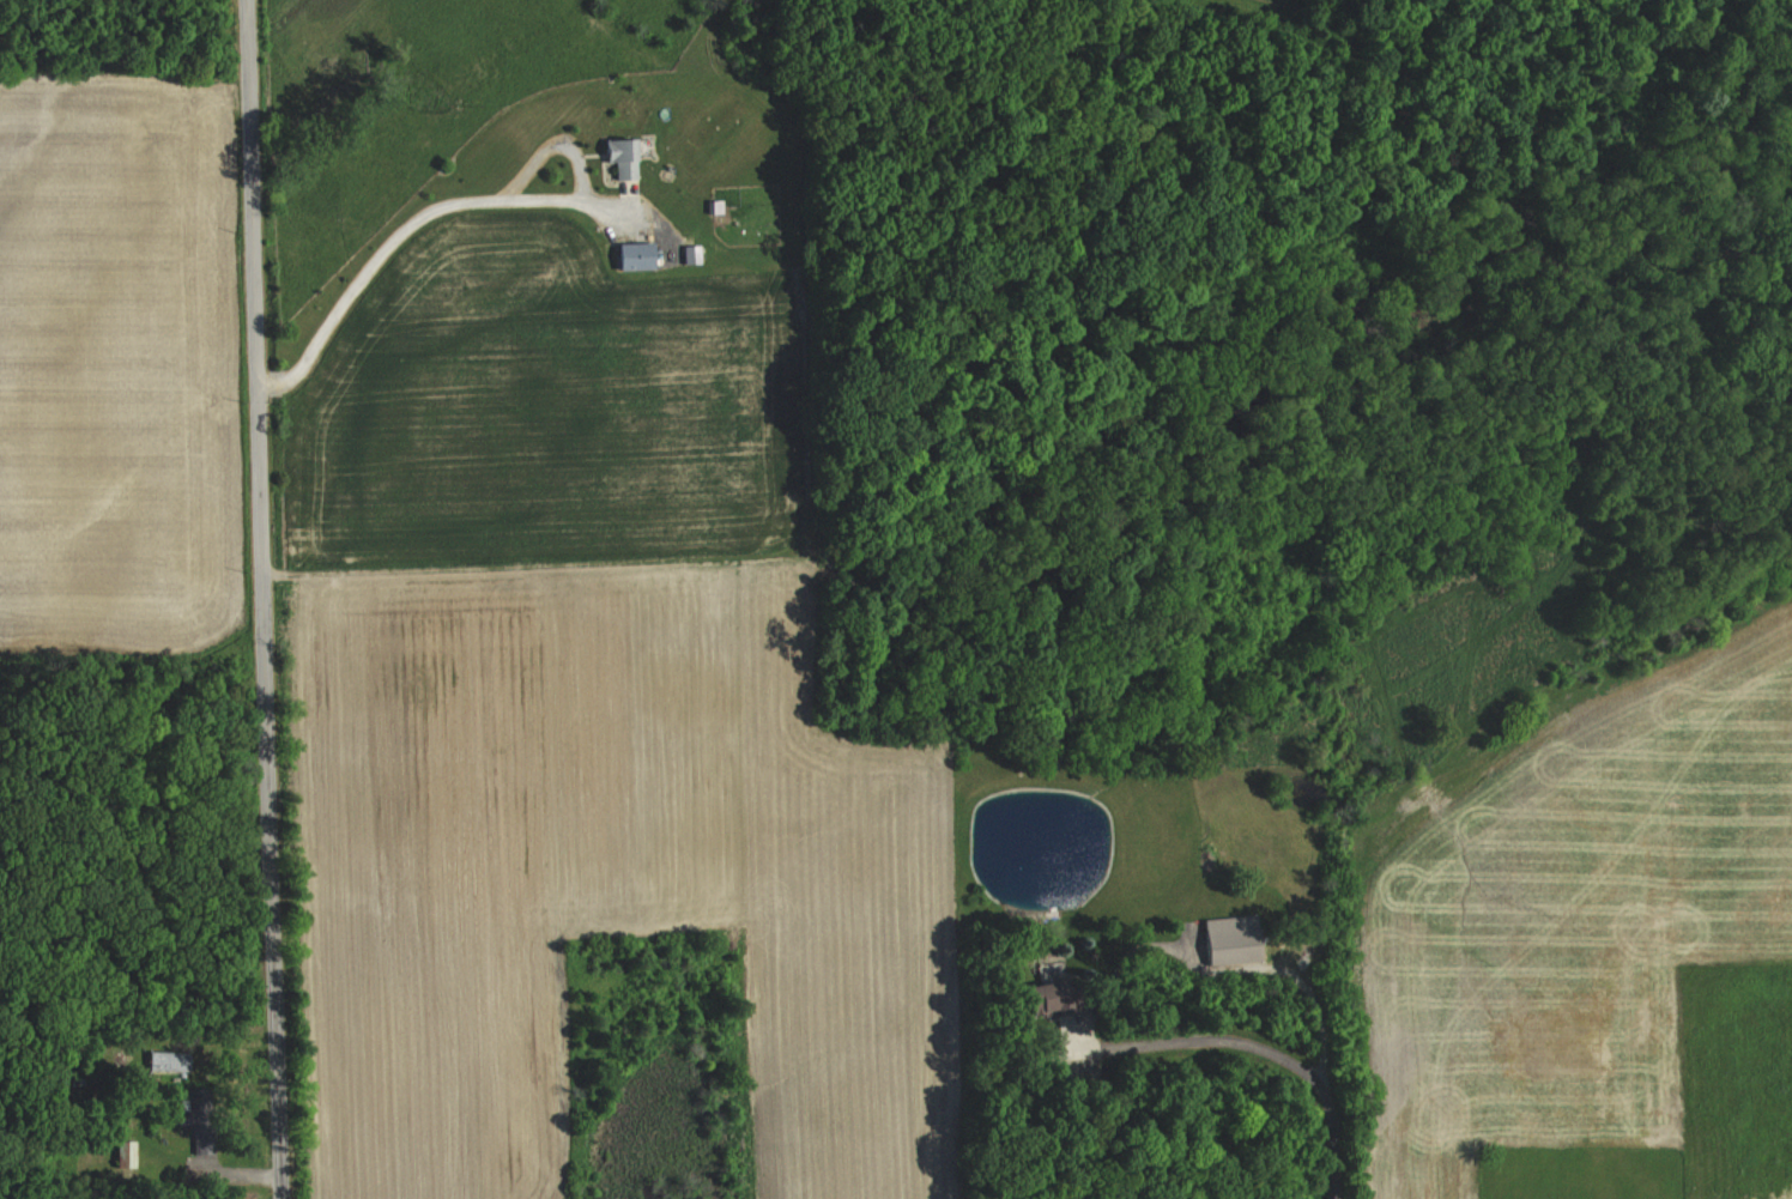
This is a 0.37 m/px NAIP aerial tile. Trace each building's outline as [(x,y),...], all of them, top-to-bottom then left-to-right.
[(597,139),(597,161),(610,160),(610,179),(631,179),(630,156),(625,157),(624,138),(597,139)] [(650,242),(610,243),(610,269),(651,268),(650,242)] [(1204,966),(1253,960),(1248,913),(1199,919),(1204,966)] [(1020,1001),(1029,1001),(1030,1012),(1064,1010),(1064,1000),(1049,1001),(1048,981),(1019,982),(1020,1001)] [(185,1071),(186,1051),(149,1050),(148,1070),(185,1071)]
